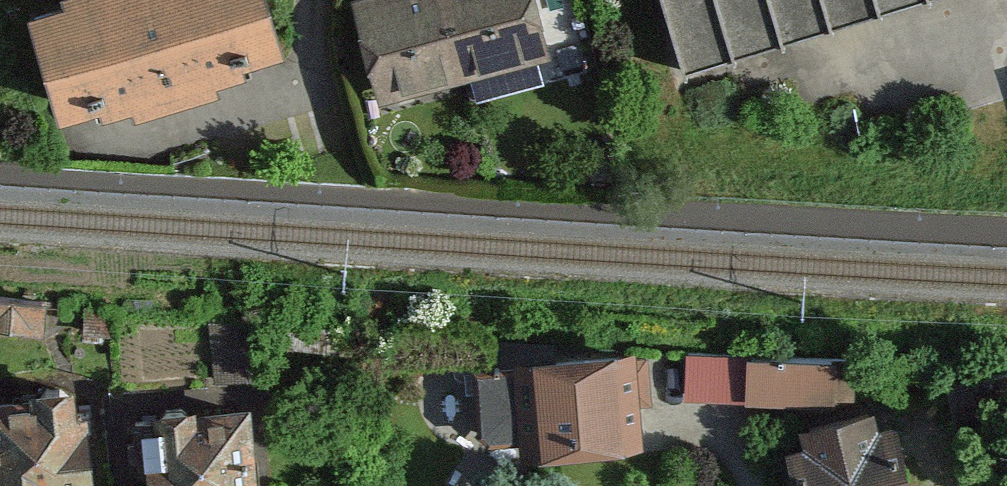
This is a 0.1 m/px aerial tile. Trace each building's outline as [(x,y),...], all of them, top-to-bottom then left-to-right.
[(58,114),(277,53),(262,0),(25,0),(58,114)] [(397,113),(470,95),(441,0),(369,0),(397,113)] [(470,95),(563,71),(542,0),(441,0),(470,95)] [(688,55),(896,0),(673,0),(688,55)] [(648,340),(531,351),(541,452),(658,441),(648,340)] [(691,393),(750,394),(751,346),(692,344),(691,393)] [(851,395),(852,350),(755,347),(754,392),(851,395)] [(0,383),(0,485),(90,485),(120,483),(108,372),(0,383)] [(151,400),(162,485),(275,485),(282,485),(269,385),(151,400)] [(796,436),(810,485),(939,485),(917,403),(796,436)]
